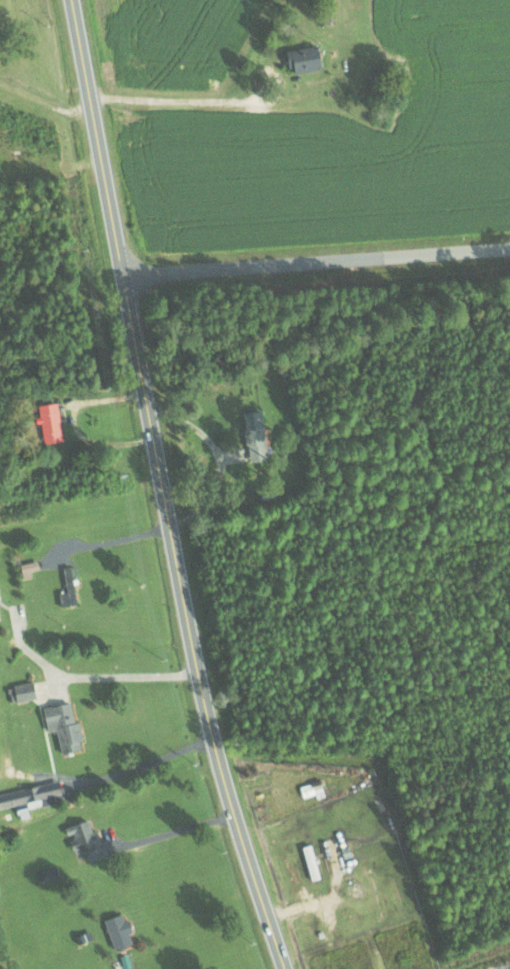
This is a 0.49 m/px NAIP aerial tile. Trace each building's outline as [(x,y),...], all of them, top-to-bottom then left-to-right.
[(321,69),(316,45),(287,51),(291,75),(321,69)] [(38,405),(40,416),(39,416),(43,443),(63,440),(57,402),(38,405)] [(242,412),(249,460),(268,457),(261,409),(242,412)] [(30,571),(39,569),(37,560),(19,564),(23,578),(31,576),(30,571)] [(76,604),(71,565),(63,567),(66,591),(59,592),(61,606),(76,604)] [(16,702),(36,698),(32,681),(12,685),(16,702)] [(61,753),(80,748),(79,741),(83,740),(78,721),(74,722),(69,701),(41,707),(47,731),(56,729),(61,753)] [(315,794),(316,798),(325,796),(320,779),(299,785),(302,797),(315,794)] [(0,793),(0,809),(28,802),(29,808),(65,800),(60,780),(0,793)] [(64,826),(67,838),(68,837),(73,852),(100,844),(96,829),(91,830),(88,819),(64,826)] [(112,948),(131,944),(129,933),(125,914),(106,917),(112,948)]
